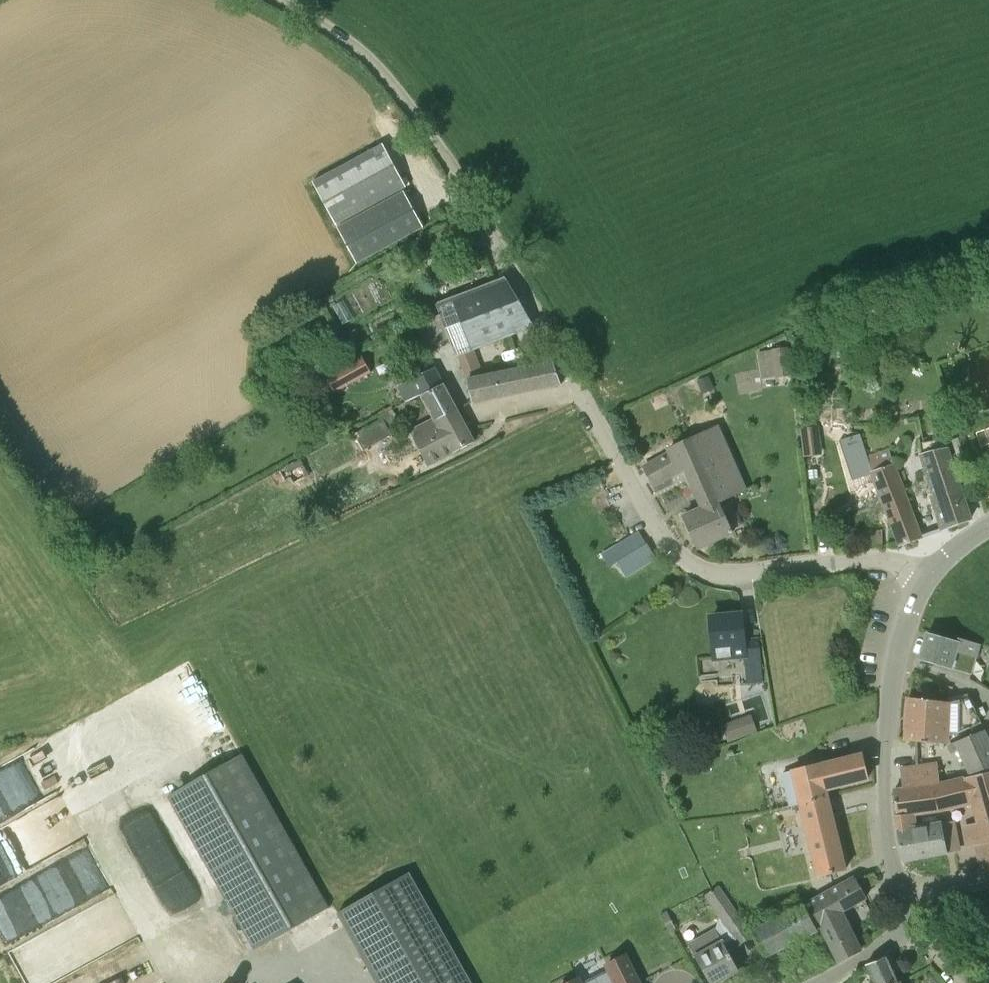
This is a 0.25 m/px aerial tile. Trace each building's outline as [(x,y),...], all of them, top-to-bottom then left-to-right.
[(407,187),(384,144),(313,182),(336,225),(407,187)] [(357,263),(424,227),(405,191),(338,227),(357,263)] [(455,238),(457,237),(474,227),(468,217),(450,228),(455,238)] [(458,355),(472,349),(532,326),(518,301),(505,280),(507,279),(506,277),(488,284),(436,303),(438,307),(439,306),(442,314),(451,338),(458,355)] [(431,318),(440,342),(451,338),(442,314),(440,315),(431,318)] [(366,346),(357,328),(343,335),(352,353),(366,346)] [(371,336),(374,342),(381,338),(378,332),(371,336)] [(762,377),(792,374),(788,346),(771,349),(771,350),(758,352),(762,377)] [(464,374),(480,368),(472,349),(458,355),(464,374)] [(362,355),(326,375),(335,393),(372,372),(362,355)] [(554,363),(468,380),(473,403),(562,384),(554,363)] [(454,407),(455,407),(435,368),(405,384),(412,398),(422,392),(435,416),(437,420),(455,410),(454,407)] [(701,389),(703,394),(715,389),(713,384),(710,376),(698,381),(701,389)] [(414,428),(433,464),(474,442),(455,407),(454,407),(455,410),(437,420),(435,416),(414,428)] [(387,428),(399,421),(392,409),(379,417),(380,419),(355,433),(365,450),(391,436),(387,428)] [(345,431),(340,422),(329,428),(334,436),(334,437),(345,431)] [(801,429),(805,457),(822,455),(819,426),(801,429)] [(669,449),(671,454),(680,472),(686,469),(695,488),(737,468),(717,427),(669,449)] [(867,456),(866,453),(860,433),(838,441),(846,466),(868,459),(871,470),(900,546),(921,539),(890,449),(867,456)] [(971,454),(964,435),(952,439),(959,458),(971,454)] [(938,511),(964,502),(944,439),(920,444),(922,453),(917,455),(938,511)] [(680,472),(671,454),(643,468),(645,472),(652,486),(680,472)] [(293,483),(309,475),(300,458),(280,470),(286,482),(291,479),(293,483)] [(722,501),(747,490),(737,468),(695,488),(705,508),(722,501)] [(697,548),(734,532),(722,501),(705,508),(684,518),(697,548)] [(944,530),(970,521),(964,502),(938,511),(944,530)] [(656,559),(654,557),(646,545),(617,564),(626,579),(656,559)] [(602,554),(610,567),(617,563),(616,562),(623,558),(616,546),(602,554)] [(763,682),(763,673),(760,638),(744,640),(742,614),(712,617),(714,633),(713,633),(715,658),(745,656),(746,675),(747,684),(763,682)] [(972,675),(980,646),(958,639),(957,642),(928,633),(920,660),(972,675)] [(948,738),(963,731),(982,723),(980,719),(976,711),(970,697),(965,699),(948,702),(909,697),(905,741),(948,744),(948,738)] [(976,710),(980,719),(987,715),(983,707),(976,710)] [(728,743),(757,732),(754,724),(740,728),(737,720),(722,725),(728,743)] [(985,730),(950,744),(954,752),(958,750),(971,777),(988,773),(988,739),(985,730)] [(256,949),(330,908),(242,753),(169,795),(256,949)] [(792,806),(802,804),(827,797),(825,789),(868,779),(862,755),(827,763),(828,767),(824,768),(823,764),(820,765),(819,764),(784,772),(792,806)] [(971,777),(894,790),(897,815),(898,832),(903,859),(961,849),(957,822),(944,825),(943,824),(916,829),(913,813),(941,809),(976,801),(981,823),(966,826),(970,844),(975,843),(981,869),(988,867),(988,773),(971,777)] [(827,797),(802,804),(820,877),(845,871),(827,797)] [(330,908),(372,982),(466,982),(400,867),(330,908)] [(854,877),(803,903),(816,930),(818,930),(817,929),(820,928),(829,945),(838,963),(860,951),(840,911),(852,904),(853,906),(865,898),(862,891),(857,883),(856,879),(854,877)] [(704,895),(719,917),(724,923),(728,930),(743,919),(719,885),(709,892),(704,895)] [(760,943),(768,954),(816,930),(803,903),(752,930),(760,943)] [(677,929),(667,910),(664,911),(661,913),(671,932),(677,929)] [(725,944),(715,927),(689,942),(697,956),(696,957),(710,982),(716,982),(739,970),(725,944)] [(626,955),(607,965),(610,971),(585,982),(640,982),(626,955)] [(874,982),(895,982),(899,981),(887,955),(866,965),(867,965),(874,982)]
